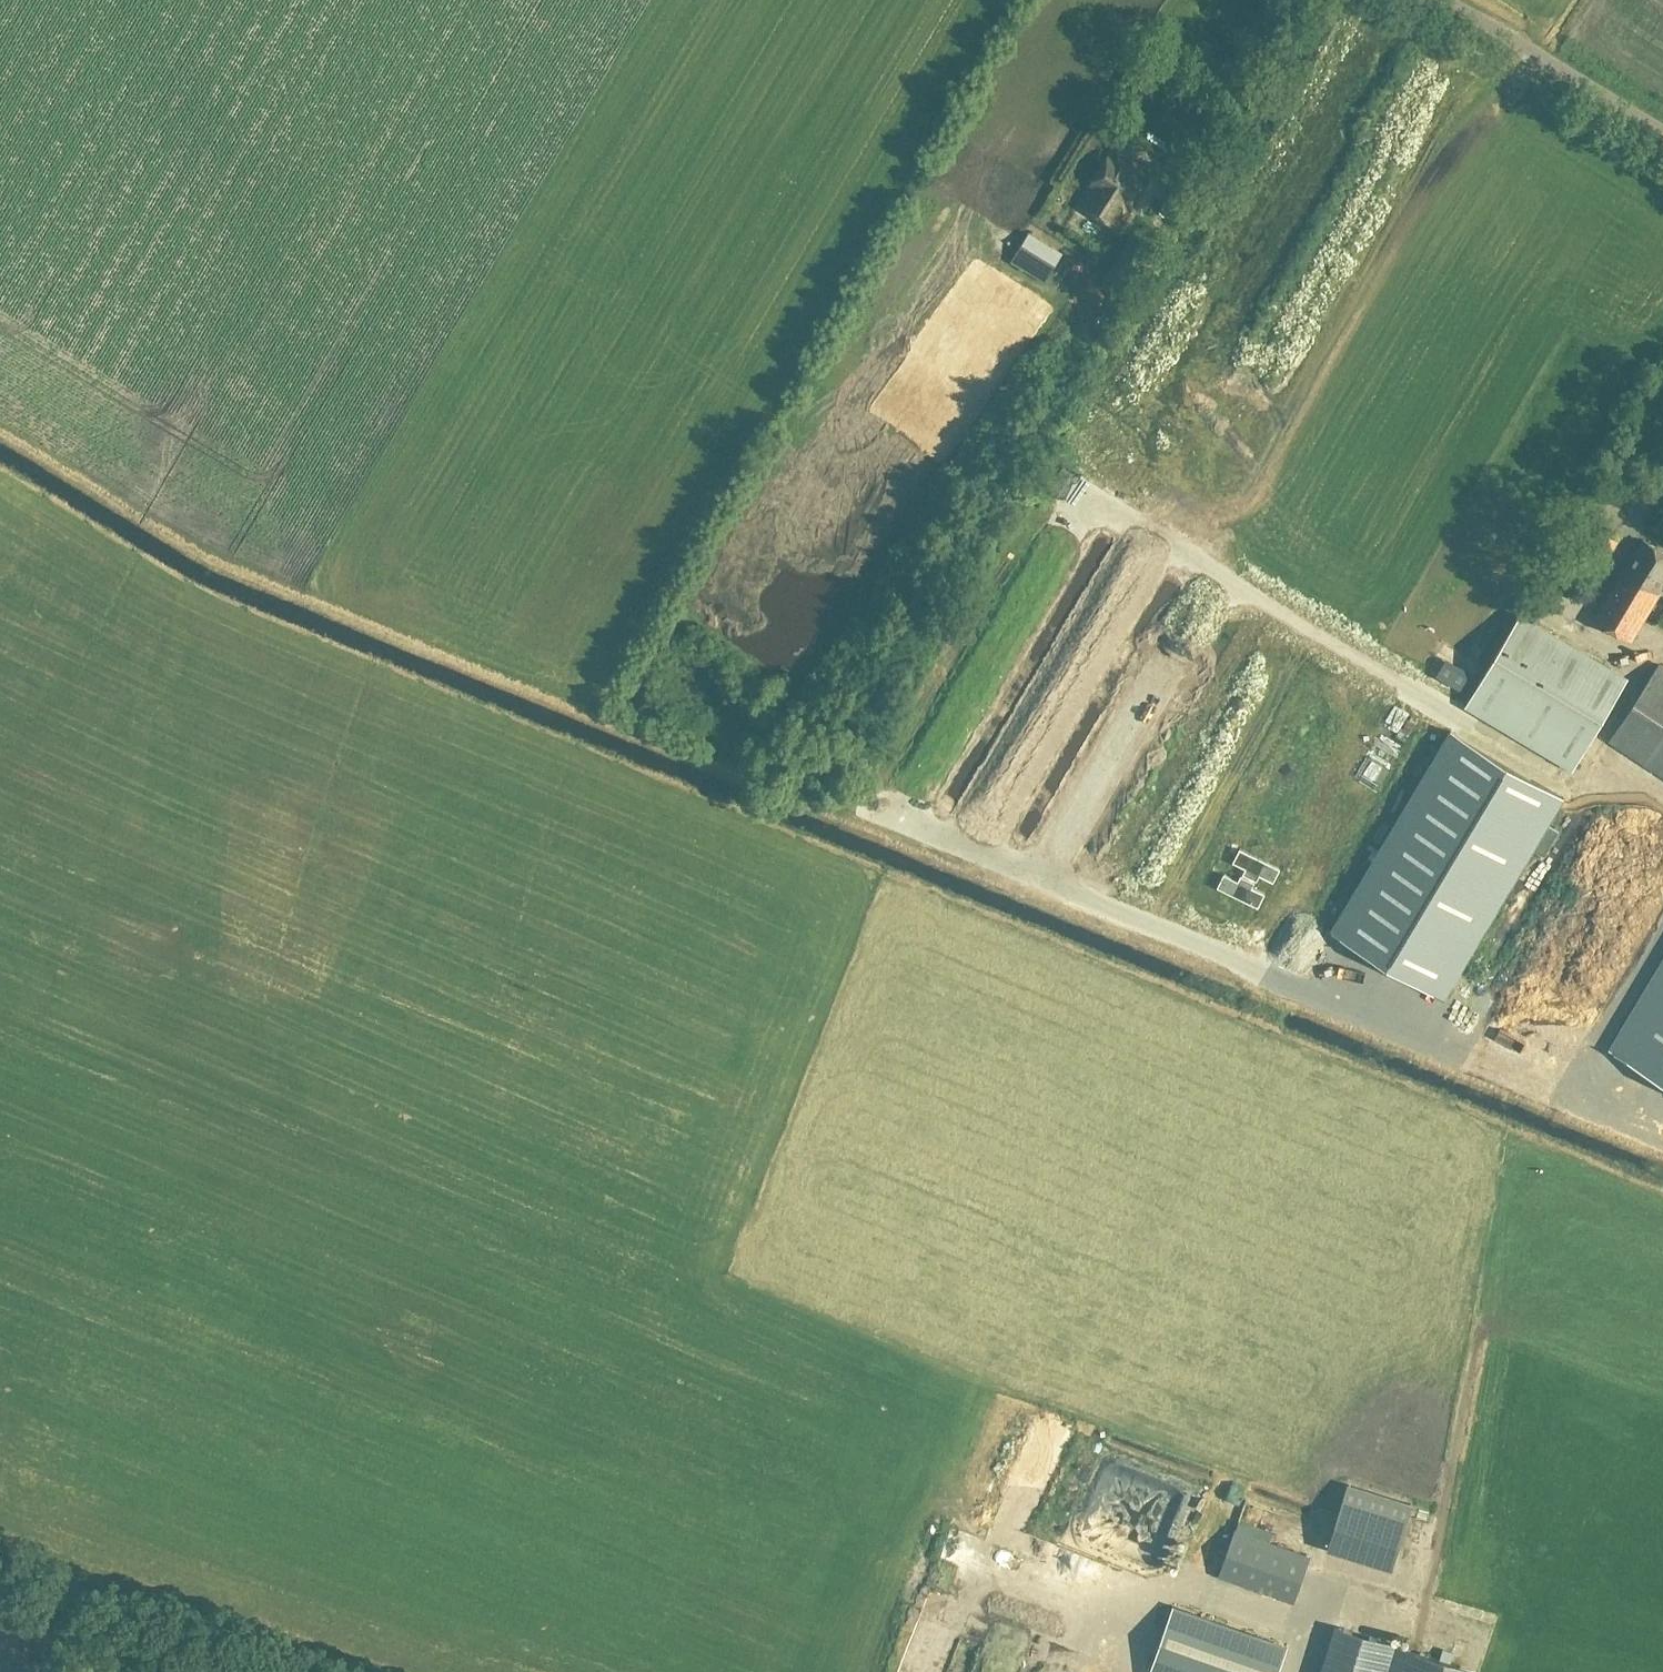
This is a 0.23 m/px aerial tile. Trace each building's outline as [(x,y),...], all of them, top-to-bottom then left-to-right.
[(1090,187),(1093,189),(1081,207),(1113,228),(1125,209),(1128,211),(1148,179),(1110,155),(1090,187)] [(1028,235),(1014,259),(1047,279),(1056,263),(1033,250),(1038,241),(1028,235)] [(1152,254),(1129,240),(1103,282),(1126,296),(1152,254)] [(1662,583),(1662,555),(1643,542),(1623,574),(1621,573),(1592,621),(1630,644),(1659,596),(1656,594),(1662,583)] [(1626,681),(1519,617),(1464,709),(1571,772),(1626,681)] [(1658,665),(1608,742),(1662,778),(1662,668),(1658,665)] [(1451,734),(1332,933),(1443,999),(1532,851),(1546,827),(1562,801),(1451,734)] [(1546,827),(1532,851),(1543,857),(1557,834),(1546,827)] [(1615,1055),(1662,1083),(1662,973),(1615,1055)] [(1093,1539),(1156,1560),(1177,1495),(1114,1475),(1093,1539)] [(1397,1573),(1417,1507),(1351,1488),(1332,1554),(1397,1573)] [(1293,1606),(1310,1558),(1233,1531),(1216,1579),(1293,1606)] [(1150,1671),(1279,1671),(1287,1648),(1172,1608),(1150,1671)] [(1455,1666),(1334,1629),(1321,1671),(1453,1671),(1455,1666)]
